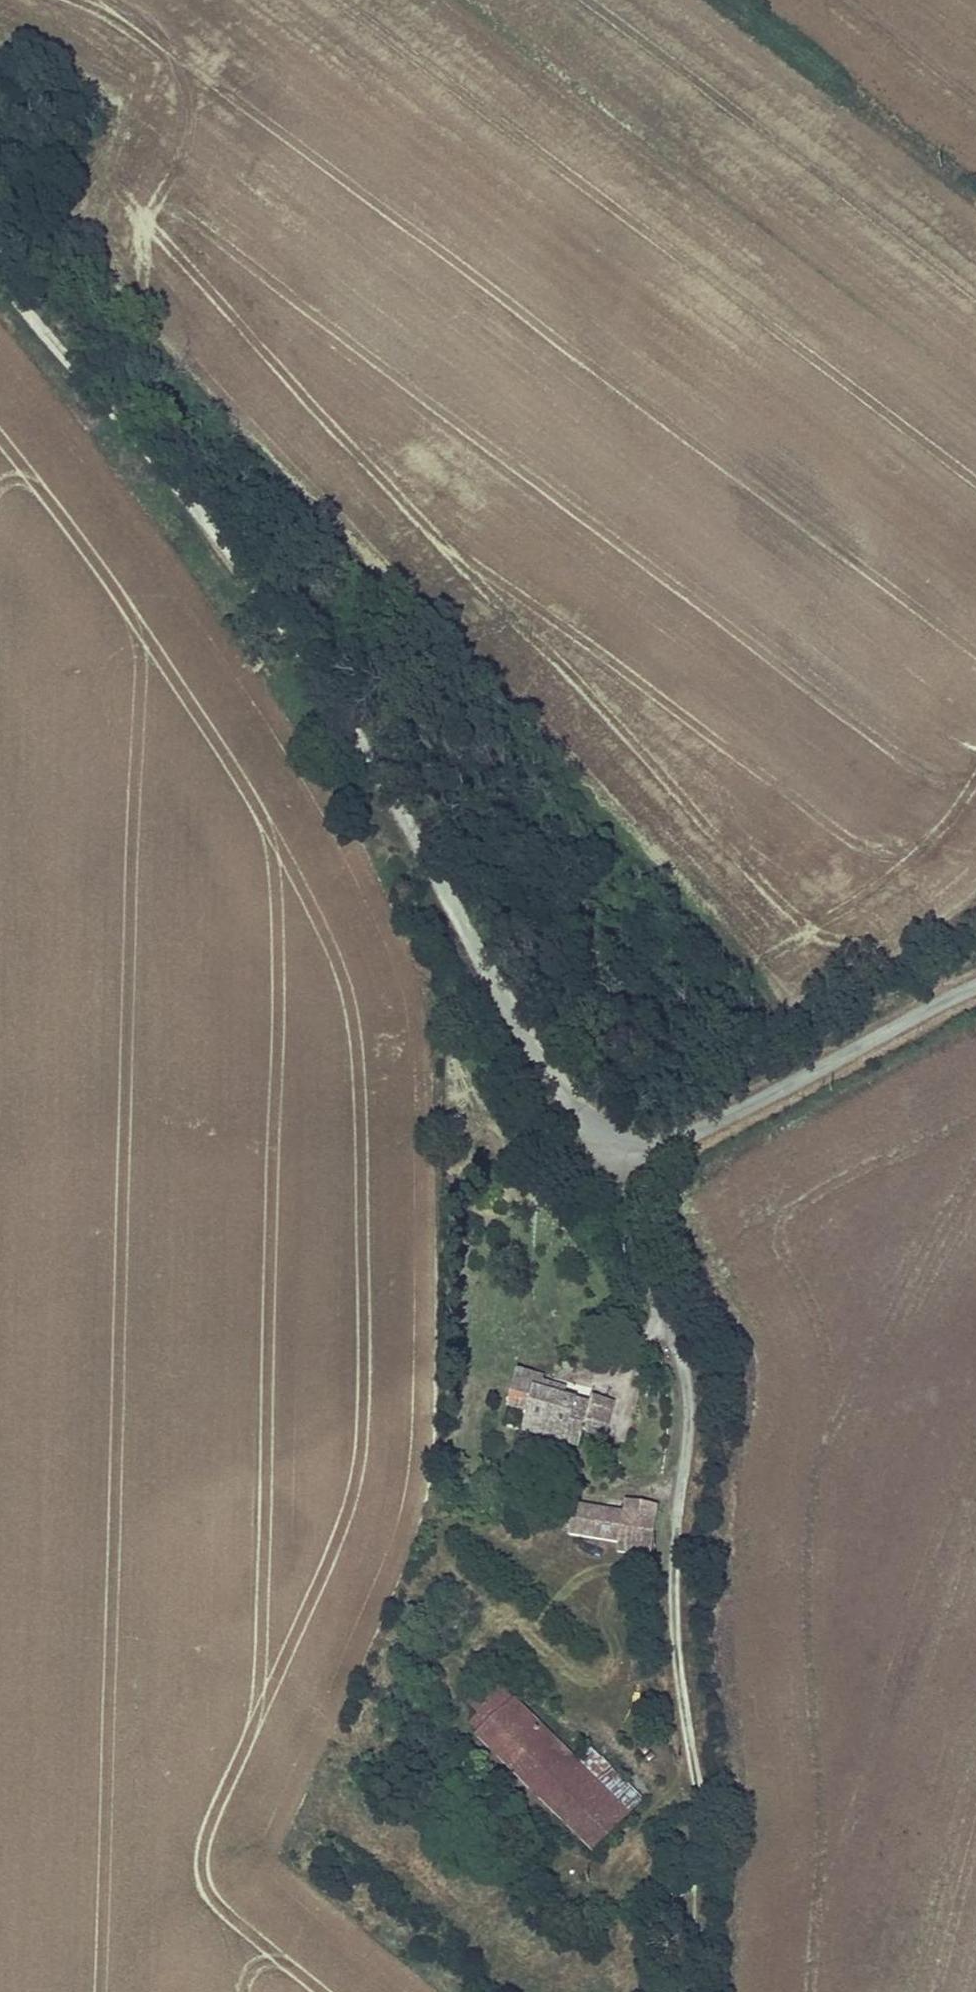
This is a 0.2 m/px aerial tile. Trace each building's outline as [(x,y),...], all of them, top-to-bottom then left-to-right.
[(518,1436),(578,1451),(582,1434),(590,1406),(564,1399),(538,1392),(541,1381),(542,1377),(516,1370),(504,1412),(523,1417),(518,1436)] [(541,1381),(538,1392),(564,1399),(567,1388),(541,1381)] [(590,1406),(582,1434),(603,1439),(613,1403),(592,1397),(590,1406)] [(621,1513),(571,1506),(567,1537),(616,1544),(614,1554),(647,1559),(654,1506),(623,1501),(621,1513)] [(463,1703),(476,1716),(500,1692),(487,1679),(463,1703)] [(472,1737),(542,1806),(580,1767),(502,1690),(500,1692),(476,1716),(466,1725),(475,1734),(472,1737)] [(542,1806),(591,1855),(630,1816),(580,1767),(542,1806)]
